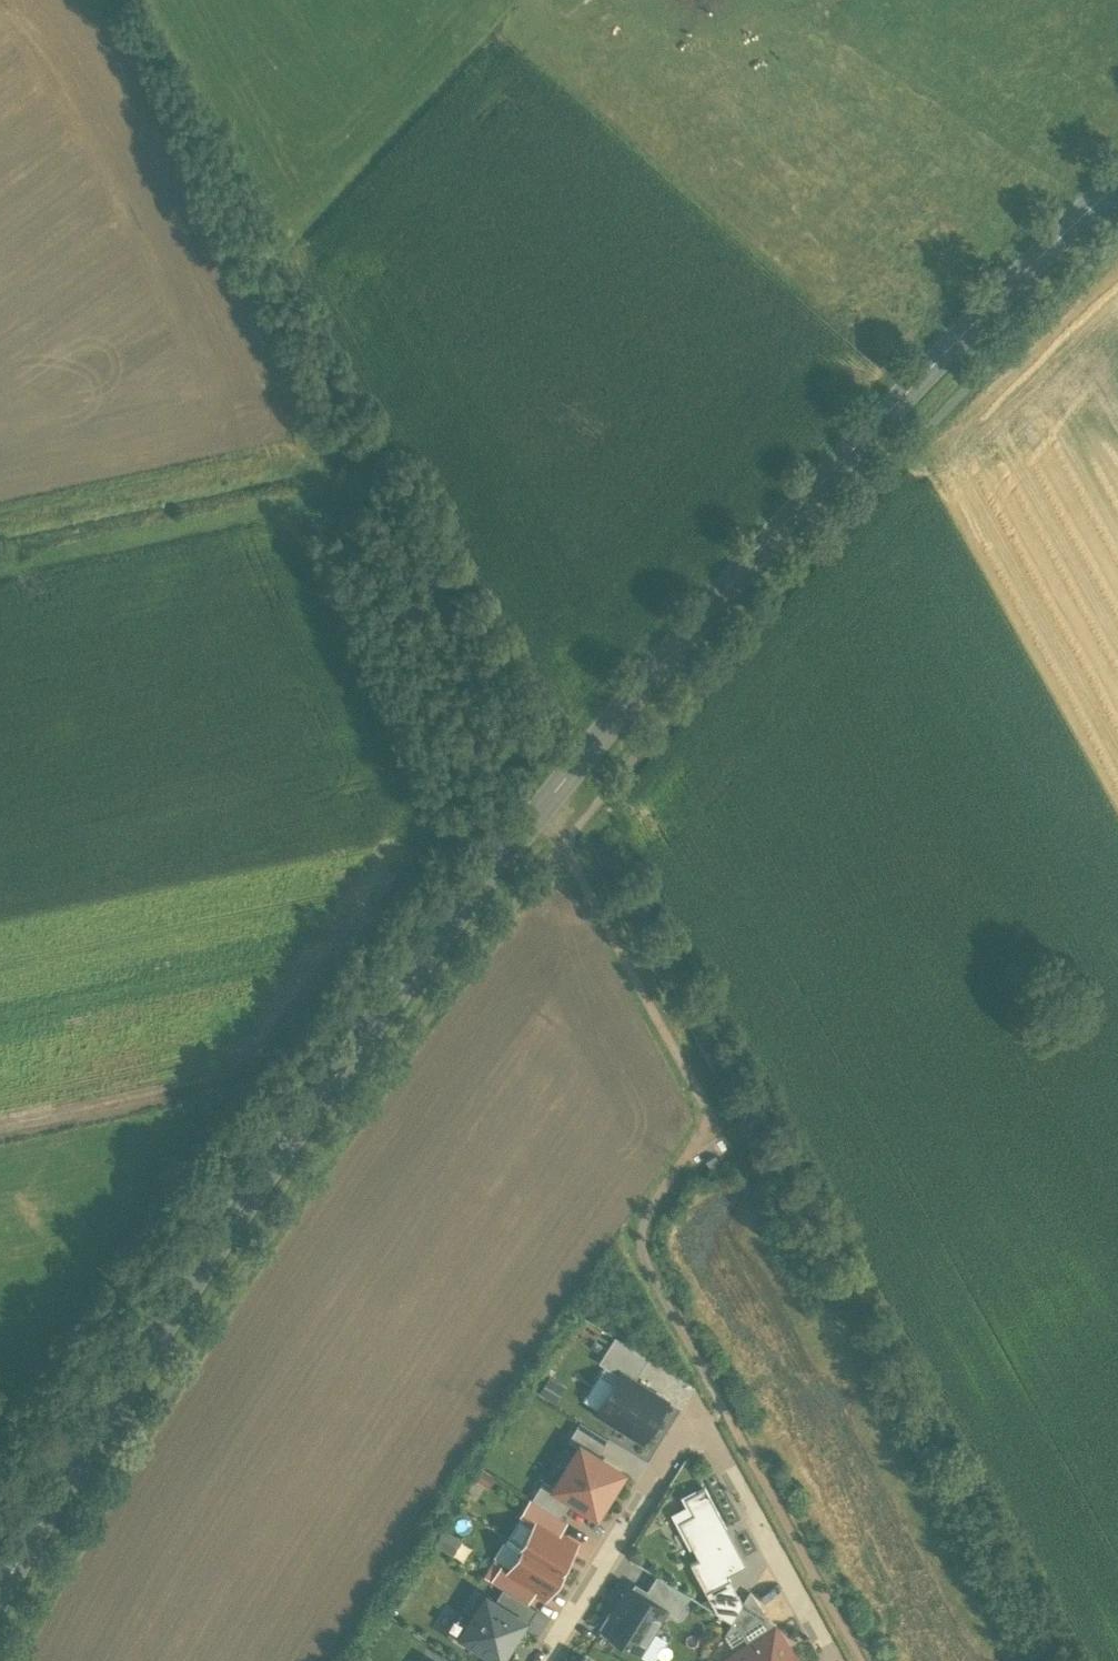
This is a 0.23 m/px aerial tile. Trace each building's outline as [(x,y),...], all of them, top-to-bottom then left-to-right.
[(705,1161),(711,1172),(721,1166),(715,1155),(705,1161)] [(620,1373),(634,1381),(649,1356),(615,1335),(598,1362),(605,1366),(619,1375),(620,1373)] [(619,1375),(605,1366),(584,1400),(598,1408),(619,1375)] [(598,1408),(596,1410),(642,1439),(665,1401),(634,1381),(620,1373),(619,1375),(598,1408)] [(580,1446),(597,1456),(608,1438),(580,1421),(568,1440),(579,1447),(580,1446)] [(555,1486),(554,1487),(571,1498),(596,1513),(621,1471),(597,1456),(580,1446),(579,1447),(573,1457),(561,1476),(555,1486)] [(551,1469),(561,1476),(573,1457),(563,1451),(551,1469)] [(531,1498),(560,1515),(571,1498),(554,1487),(555,1486),(544,1479),(531,1498)] [(693,1514),(679,1522),(699,1559),(691,1563),(707,1593),(730,1580),(727,1574),(746,1564),(705,1487),(685,1498),(693,1514)] [(537,1520),(557,1532),(566,1519),(560,1515),(531,1498),(523,1512),(537,1521),(537,1520)] [(537,1521),(523,1512),(507,1538),(521,1546),(521,1545),(537,1521)] [(557,1532),(537,1520),(537,1521),(521,1545),(560,1570),(561,1568),(559,1567),(574,1543),(557,1532)] [(521,1546),(507,1538),(495,1557),(503,1563),(501,1566),(508,1571),(523,1547),(521,1546)] [(544,1595),(560,1570),(521,1545),(521,1546),(523,1547),(508,1571),(507,1572),(534,1588),(544,1595)] [(508,1571),(501,1566),(492,1581),(503,1587),(526,1602),(534,1588),(507,1572),(508,1571)] [(739,1595),(730,1580),(707,1593),(714,1607),(739,1595)] [(531,1608),(535,1610),(536,1608),(526,1602),(503,1587),(494,1601),(524,1620),(531,1608)] [(622,1592),(599,1629),(619,1642),(621,1639),(639,1650),(665,1609),(629,1587),(625,1594),(622,1592)] [(743,1604),(732,1621),(738,1630),(765,1613),(751,1592),(743,1604)] [(732,1621),(743,1604),(739,1595),(714,1607),(715,1611),(732,1621)] [(461,1635),(499,1659),(508,1645),(524,1620),(494,1601),(486,1596),(471,1619),(461,1635)] [(508,1645),(512,1647),(535,1610),(531,1608),(524,1620),(508,1645)] [(471,1619),(460,1612),(445,1635),(467,1648),(469,1645),(494,1660),(503,1660),(512,1647),(508,1645),(499,1659),(461,1635),(471,1619)] [(775,1627),(765,1613),(738,1630),(749,1645),(775,1627)] [(724,1660),(797,1660),(775,1627),(749,1645),(724,1660)]
